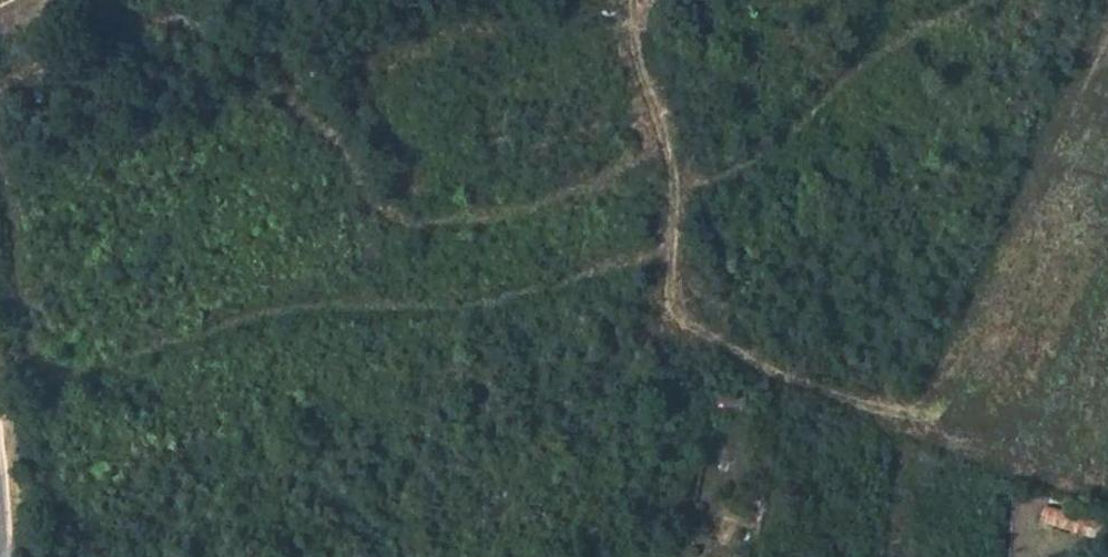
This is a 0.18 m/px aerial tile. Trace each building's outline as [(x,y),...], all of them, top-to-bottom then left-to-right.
[(753,395),(716,389),(711,415),(749,420),(753,395)]
